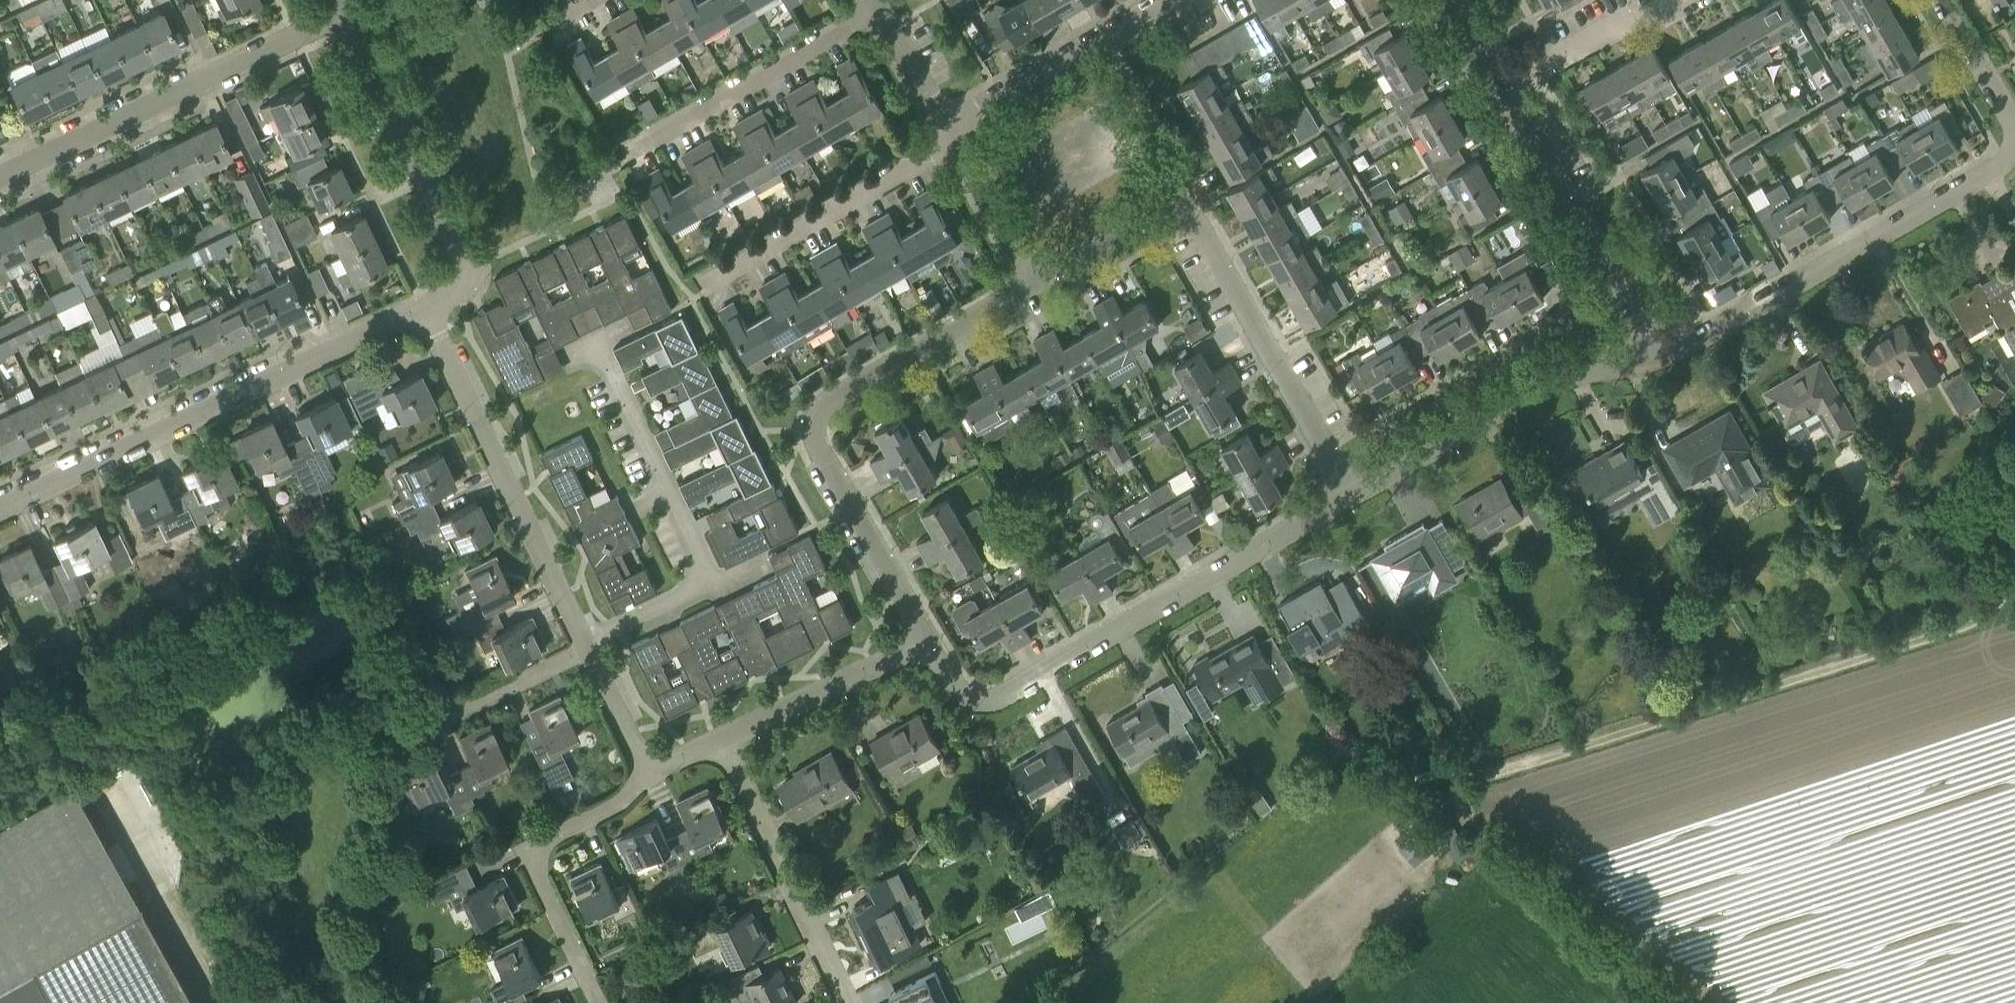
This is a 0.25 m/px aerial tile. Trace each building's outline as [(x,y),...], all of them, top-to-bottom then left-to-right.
[(10,9),(20,4),(19,0),(6,0),(10,9)] [(38,12),(54,4),(52,0),(41,0),(34,4),(38,12)] [(222,5),(216,8),(221,18),(227,16),(258,1),(257,0),(219,0),(222,5)] [(675,50),(701,35),(681,0),(665,0),(674,16),(660,24),(675,50)] [(701,35),(727,20),(715,0),(701,0),(698,2),(697,0),(681,0),(701,35)] [(727,20),(753,5),(749,0),(715,0),(727,20)] [(780,0),(749,0),(753,5),(757,14),(780,0)] [(960,21),(983,8),(978,0),(948,0),(960,21)] [(1018,2),(1011,6),(1000,4),(984,13),(1004,47),(1040,26),(1025,0),(1021,0),(1018,2)] [(1053,19),(1063,13),(1055,0),(1025,0),(1040,26),(1053,19)] [(1077,5),(1085,1),(1085,0),(1055,0),(1063,13),(1077,5)] [(1279,40),(1290,33),(1283,21),(1295,14),(1287,0),(1256,0),(1279,40)] [(1295,14),(1307,7),(1314,19),(1324,13),(1316,0),(1287,0),(1295,14)] [(1324,13),(1335,7),(1331,0),(1316,0),(1324,13)] [(1562,10),(1579,0),(1556,0),(1562,10)] [(1790,32),(1797,44),(1808,38),(1786,0),(1773,0),(1772,0),(1772,1),(1760,8),(1778,39),(1790,32)] [(1858,0),(1834,0),(1830,2),(1836,13),(1858,0)] [(1836,13),(1842,23),(1855,16),(1862,28),(1892,11),(1886,0),(1858,0),(1836,13)] [(194,37),(206,32),(192,2),(180,8),(194,37)] [(36,13),(38,12),(34,4),(17,12),(21,20),(28,17),(32,25),(40,21),(36,13)] [(660,24),(646,32),(632,8),(621,14),(650,65),(675,50),(660,24)] [(1737,20),(1762,64),(1773,58),(1766,46),(1778,39),(1760,8),(1748,15),(1748,14),(1737,20)] [(1803,13),(1811,27),(1820,22),(1812,8),(1803,13)] [(1374,26),(1388,17),(1383,9),(1369,17),(1374,26)] [(1862,58),(1906,33),(1900,22),(1899,23),(1892,11),(1862,28),(1869,40),(1856,47),(1862,58)] [(136,26),(151,57),(177,45),(168,27),(162,13),(136,26)] [(622,45),(609,53),(624,80),(629,89),(644,80),(639,71),(650,65),(621,14),(609,21),(622,45)] [(1255,15),(1244,21),(1257,43),(1263,53),(1273,47),(1255,15)] [(0,21),(0,24),(1,26),(0,26),(0,35),(4,36),(7,33),(10,30),(8,29),(14,26),(9,16),(0,21)] [(1762,64),(1737,20),(1727,26),(1727,27),(1715,34),(1733,65),(1745,58),(1752,70),(1762,64)] [(1246,49),(1257,43),(1244,21),(1234,27),(1246,49)] [(1820,22),(1811,27),(1819,40),(1828,35),(1820,22)] [(136,26),(111,37),(126,69),(151,57),(136,26)] [(1236,55),(1246,49),(1234,27),(1223,33),(1236,55)] [(1416,54),(1409,42),(1410,42),(1405,32),(1395,37),(1389,27),(1359,44),(1368,59),(1377,54),(1386,71),(1416,54)] [(1350,28),(1337,36),(1342,45),(1355,37),(1350,28)] [(1213,39),(1225,61),(1236,55),(1223,33),(1213,39)] [(1906,33),(1862,58),(1868,69),(1881,62),(1888,74),(1919,56),(1918,54),(1917,55),(1911,44),(1912,43),(1906,33)] [(1717,90),(1728,84),(1721,71),(1733,65),(1715,34),(1703,41),(1703,40),(1692,46),(1717,90)] [(1328,52),(1342,45),(1337,36),(1323,43),(1328,52)] [(86,49),(101,81),(126,69),(111,37),(86,49)] [(624,80),(609,53),(594,61),(581,37),(568,44),(597,95),(624,80)] [(1215,67),(1222,63),(1225,61),(1213,39),(1203,45),(1215,67)] [(1192,51),(1204,73),(1215,67),(1203,45),(1192,51)] [(1639,53),(1629,59),(1653,102),(1664,96),(1658,85),(1670,78),(1652,46),(1650,47),(1651,48),(1640,54),(1639,53)] [(1707,96),(1717,90),(1692,46),(1682,52),(1682,53),(1671,59),(1671,58),(1669,59),(1687,91),(1700,84),(1707,96)] [(61,61),(76,93),(101,81),(86,49),(61,61)] [(1194,79),(1204,73),(1192,51),(1181,57),(1194,79)] [(1305,53),(1291,60),(1296,71),(1310,63),(1305,53)] [(1837,72),(1846,67),(1838,53),(1829,58),(1837,72)] [(1386,91),(1396,108),(1426,90),(1420,80),(1429,74),(1423,64),(1422,65),(1416,54),(1386,71),(1395,86),(1386,91)] [(839,96),(855,123),(881,108),(852,57),(838,65),(852,89),(839,96)] [(1625,105),(1638,97),(1644,107),(1653,102),(1629,59),(1618,65),(1619,66),(1607,73),(1625,105)] [(61,61),(36,73),(51,105),(76,93),(61,61)] [(36,73),(31,63),(25,62),(8,70),(5,75),(25,117),(51,105),(36,73)] [(1192,110),(1223,93),(1216,81),(1228,74),(1222,63),(1215,67),(1204,73),(1194,79),(1178,87),(1184,99),(1185,98),(1192,110)] [(1837,72),(1844,85),(1854,80),(1852,78),(1846,67),(1837,72)] [(1285,87),(1293,82),(1286,69),(1277,74),(1285,87)] [(1914,69),(1892,81),(1898,92),(1920,79),(1914,69)] [(1607,73),(1595,80),(1594,79),(1583,85),(1597,109),(1608,128),(1620,122),(1614,111),(1625,105),(1607,73)] [(800,87),(829,138),(855,123),(839,96),(827,104),(813,79),(800,87)] [(1293,82),(1285,87),(1292,101),(1301,96),(1293,82)] [(1832,82),(1819,89),(1824,98),(1838,90),(1832,82)] [(1583,85),(1575,90),(1589,114),(1597,109),(1583,85)] [(803,153),(829,138),(800,87),(786,95),(800,119),(788,126),(803,153)] [(281,128),(312,113),(300,88),(269,103),(274,114),(250,126),(257,139),(281,128)] [(1422,134),(1452,117),(1446,105),(1447,105),(1441,95),(1431,100),(1426,90),(1396,108),(1404,122),(1413,117),(1422,134)] [(1198,123),(1204,133),(1248,108),(1242,98),(1230,105),(1223,93),(1192,110),(1199,122),(1198,123)] [(649,96),(637,103),(647,120),(659,113),(649,96)] [(1787,108),(1792,116),(1806,109),(1801,100),(1787,108)] [(1914,121),(1934,157),(1946,150),(1947,151),(1957,145),(1951,135),(1961,130),(1944,100),(1912,118),(1914,120),(1914,121)] [(1218,155),(1249,138),(1242,126),(1254,119),(1248,108),(1204,133),(1210,144),(1211,143),(1218,155)] [(1779,124),(1792,116),(1787,108),(1774,115),(1779,124)] [(748,117),(777,168),(803,153),(788,126),(775,133),(761,109),(748,117)] [(325,139),(312,113),(281,128),(293,154),(325,139)] [(1303,119),(1311,133),(1320,127),(1312,114),(1303,119)] [(1679,116),(1666,123),(1671,132),(1684,124),(1679,116)] [(256,140),(246,117),(234,122),(245,145),(256,140)] [(777,168),(748,117),(735,124),(749,149),(736,156),(752,182),(757,192),(783,177),(777,168)] [(1417,178),(1462,153),(1456,143),(1465,137),(1460,127),(1459,128),(1452,117),(1422,134),(1431,149),(1422,154),(1428,165),(1414,173),(1417,178)] [(1881,136),(1898,166),(1908,160),(1914,170),(1924,164),(1923,163),(1934,157),(1914,121),(1897,130),(1896,127),(1881,136)] [(1657,140),(1671,132),(1666,123),(1652,131),(1657,140)] [(204,167),(230,155),(215,124),(189,136),(204,167)] [(1742,133),(1747,142),(1760,135),(1755,126),(1742,133)] [(1655,193),(1685,176),(1676,159),(1685,154),(1691,150),(1693,144),(1687,132),(1646,156),(1651,166),(1642,172),(1647,182),(1649,181),(1655,193)] [(1734,150),(1747,142),(1742,133),(1729,141),(1734,150)] [(1315,140),(1326,159),(1335,154),(1324,135),(1315,140)] [(204,167),(189,136),(164,148),(179,179),(204,167)] [(1870,154),(1855,163),(1872,192),(1883,186),(1884,187),(1894,181),(1888,172),(1898,166),(1881,136),(1865,145),(1870,154)] [(1218,155),(1225,167),(1224,168),(1231,179),(1274,154),(1268,143),(1256,150),(1249,138),(1218,155)] [(697,146),(726,197),(752,182),(736,156),(724,163),(710,139),(697,146)] [(1634,142),(1620,150),(1625,158),(1639,150),(1634,142)] [(685,185),(700,212),(726,197),(697,146),(683,154),(697,178),(685,185)] [(154,191),(159,200),(183,189),(179,179),(164,148),(139,160),(154,191)] [(1739,174),(1756,164),(1750,152),(1732,162),(1739,174)] [(1458,196),(1488,179),(1482,168),(1483,168),(1477,158),(1468,163),(1462,153),(1417,178),(1420,183),(1434,175),(1440,185),(1448,181),(1457,197),(1458,196)] [(297,187),(306,182),(318,207),(350,192),(337,166),(329,170),(321,155),(289,170),(297,187)] [(1818,172),(1835,202),(1845,196),(1851,206),(1861,200),(1860,199),(1872,192),(1855,163),(1851,156),(1834,166),(1833,163),(1818,172)] [(154,191),(139,160),(114,172),(129,203),(154,191)] [(279,160),(257,171),(262,182),(284,171),(279,160)] [(1242,212),(1273,194),(1266,182),(1277,176),(1271,165),(1228,190),(1234,201),(1235,200),(1242,212)] [(1333,172),(1341,186),(1349,181),(1342,167),(1333,172)] [(685,185),(671,193),(657,169),(644,176),(674,227),(700,212),(685,185)] [(269,207),(252,170),(233,179),(250,216),(269,207)] [(129,203),(114,172),(89,184),(104,215),(129,203)] [(1792,199),(1809,228),(1820,222),(1821,223),(1831,217),(1825,208),(1835,202),(1818,172),(1802,181),(1808,190),(1792,199)] [(1694,192),(1685,176),(1655,193),(1662,204),(1661,204),(1666,214),(1676,209),(1682,219),(1717,199),(1720,197),(1717,192),(1709,196),(1703,187),(1694,192)] [(1495,191),(1488,179),(1458,196),(1467,212),(1458,216),(1468,233),(1498,216),(1492,206),(1502,200),(1496,190),(1495,191)] [(1357,194),(1349,181),(1341,186),(1348,199),(1357,194)] [(78,227),(104,215),(89,184),(63,196),(78,227)] [(915,229),(930,255),(936,266),(949,259),(951,251),(948,245),(957,240),(956,238),(968,231),(954,207),(942,214),(928,190),(916,197),(930,221),(915,229)] [(1254,235),(1297,211),(1291,200),(1280,206),(1273,194),(1242,212),(1249,224),(1248,225),(1254,235)] [(1403,199),(1383,211),(1391,226),(1412,214),(1403,199)] [(1687,229),(1678,235),(1684,245),(1685,244),(1691,255),(1721,238),(1712,222),(1721,217),(1715,206),(1719,204),(1717,199),(1682,219),(1687,229)] [(1797,235),(1809,228),(1792,199),(1776,208),(1771,199),(1755,208),(1772,238),(1782,232),(1788,242),(1798,236),(1797,235)] [(12,221),(27,253),(52,240),(37,209),(12,221)] [(212,223),(201,228),(205,237),(232,224),(225,210),(210,218),(212,223)] [(1303,221),(1297,211),(1254,235),(1260,246),(1261,245),(1268,257),(1298,240),(1292,228),(1303,221)] [(281,235),(270,212),(258,218),(269,240),(266,241),(275,261),(290,254),(281,235)] [(1367,230),(1376,225),(1368,212),(1359,217),(1367,230)] [(287,235),(310,224),(305,213),(282,224),(287,235)] [(915,229),(902,237),(888,213),(876,220),(905,270),(930,255),(915,229)] [(606,227),(598,231),(597,228),(588,232),(601,260),(609,277),(609,276),(627,312),(645,303),(653,319),(671,310),(651,268),(632,278),(621,253),(640,244),(625,214),(604,224),(606,227)] [(330,230),(342,255),(373,240),(361,215),(330,230)] [(864,259),(879,285),(905,270),(876,220),(864,227),(878,251),(864,259)] [(27,253),(12,221),(0,226),(0,261),(2,265),(17,257),(24,270),(33,266),(27,253)] [(310,224),(287,235),(293,246),(316,236),(310,224)] [(1384,238),(1376,225),(1367,230),(1375,244),(1384,238)] [(205,237),(201,228),(185,236),(181,227),(173,231),(181,248),(205,237)] [(152,251),(141,228),(134,232),(140,243),(135,245),(141,257),(135,260),(139,269),(156,261),(151,251),(152,251)] [(208,242),(214,254),(215,254),(217,258),(228,253),(224,245),(238,238),(234,229),(208,242)] [(562,248),(561,245),(552,249),(566,278),(573,293),(581,309),(595,303),(604,323),(627,312),(609,276),(609,277),(590,286),(582,269),(601,260),(588,232),(566,242),(568,245),(562,248)] [(1730,233),(1721,238),(1691,255),(1698,267),(1697,267),(1702,277),(1712,272),(1718,282),(1748,265),(1730,233)] [(70,245),(81,267),(83,271),(94,265),(82,239),(70,245)] [(373,240),(342,255),(330,261),(342,286),(385,266),(373,240)] [(1280,280),(1322,256),(1316,245),(1305,252),(1298,240),(1268,257),(1275,269),(1274,270),(1280,280)] [(214,254),(208,242),(183,254),(188,263),(189,266),(214,254)] [(168,243),(152,251),(151,251),(156,261),(173,252),(168,243)] [(824,249),(853,300),(879,285),(864,259),(850,267),(836,243),(824,249)] [(81,267),(70,245),(59,250),(69,273),(81,267)] [(516,267),(515,267),(533,303),(549,337),(554,347),(579,335),(569,315),(581,309),(573,293),(553,303),(545,288),(566,278),(552,249),(531,259),(533,262),(527,265),(525,262),(516,267)] [(812,288),(833,325),(838,326),(851,319),(843,305),(853,300),(824,249),(812,256),(826,280),(812,288)] [(1529,249),(1497,267),(1505,280),(1521,309),(1533,302),(1534,303),(1544,297),(1538,288),(1548,282),(1537,262),(1529,249)] [(188,263),(183,254),(158,266),(162,275),(188,263)] [(1294,302),(1324,285),(1318,273),(1329,267),(1322,256),(1280,280),(1286,291),(1287,290),(1294,302)] [(1385,262),(1393,276),(1402,271),(1394,257),(1385,262)] [(8,277),(2,265),(0,261),(0,281),(8,277)] [(256,276),(278,322),(304,310),(295,292),(289,279),(276,285),(269,270),(265,262),(252,268),(256,276)] [(1962,325),(1968,335),(1985,326),(1983,322),(1993,316),(2013,352),(2014,351),(2014,263),(1989,278),(1991,281),(1983,286),(1979,280),(1947,298),(1962,325)] [(138,286),(162,275),(158,266),(142,274),(137,273),(132,275),(138,286)] [(316,295),(317,295),(328,290),(317,267),(305,273),(316,295)] [(512,395),(545,379),(513,313),(533,303),(515,267),(494,277),(505,301),(502,303),(501,301),(485,309),(486,311),(480,314),(479,311),(473,314),(512,395)] [(773,279),(807,339),(832,324),(833,325),(812,288),(798,296),(784,272),(773,279)] [(252,297),(238,304),(253,334),(278,322),(256,276),(244,282),(252,297)] [(776,344),(785,339),(794,346),(807,339),(773,279),(761,286),(775,310),(761,318),(776,344)] [(1468,289),(1485,318),(1495,312),(1501,322),(1511,316),(1510,315),(1521,309),(1505,280),(1490,289),(1484,280),(1468,289)] [(1331,297),(1324,285),(1294,302),(1301,314),(1300,315),(1306,326),(1349,301),(1342,290),(1331,297)] [(1729,286),(1715,294),(1720,303),(1739,292),(1729,286)] [(1435,304),(1459,345),(1470,338),(1471,339),(1481,333),(1475,324),(1485,318),(1468,289),(1453,297),(1452,295),(1435,304)] [(93,292),(82,298),(90,315),(94,322),(98,331),(110,326),(106,318),(93,292)] [(238,304),(227,309),(220,294),(206,300),(213,315),(228,346),(253,334),(238,304)] [(1143,371),(1154,364),(1146,348),(1147,332),(1157,326),(1158,326),(1143,300),(1142,300),(1143,301),(1123,312),(1113,294),(1103,300),(1128,343),(1143,371)] [(1128,343),(1103,300),(1093,306),(1103,323),(1083,335),(1098,360),(1128,343)] [(761,318),(747,326),(733,302),(720,309),(756,371),(767,365),(760,353),(776,344),(761,318)] [(23,312),(24,312),(28,321),(46,313),(41,304),(34,307),(32,303),(21,309),(23,312)] [(1404,312),(1400,315),(1423,354),(1432,349),(1438,358),(1448,352),(1447,351),(1459,345),(1435,304),(1418,314),(1419,316),(1410,322),(1404,312)] [(157,325),(178,369),(203,358),(188,327),(188,328),(184,321),(174,327),(165,309),(152,315),(157,325)] [(28,321),(24,312),(23,312),(0,323),(0,326),(3,333),(28,321)] [(213,315),(188,327),(203,358),(228,346),(213,315)] [(670,362),(697,349),(680,315),(614,348),(625,370),(642,362),(640,357),(662,346),(670,362)] [(1374,342),(1380,352),(1396,381),(1407,374),(1408,375),(1418,370),(1412,360),(1423,354),(1400,315),(1397,316),(1403,326),(1374,342)] [(31,326),(35,335),(36,335),(39,341),(47,338),(43,331),(52,326),(48,318),(31,326)] [(1940,377),(1932,363),(1922,345),(1917,348),(1903,323),(1861,347),(1878,377),(1901,363),(1917,390),(1940,377)] [(124,341),(118,343),(132,372),(141,390),(142,393),(155,387),(167,381),(165,376),(178,369),(157,325),(156,325),(124,341)] [(6,338),(10,347),(35,335),(31,326),(6,338)] [(1098,360),(1083,335),(1063,346),(1053,329),(1044,334),(1068,377),(1098,360)] [(879,348),(872,336),(870,332),(845,346),(855,363),(880,348),(879,348)] [(1024,369),(1038,394),(1053,386),(1055,387),(1061,397),(1069,400),(1078,394),(1068,377),(1044,334),(1034,340),(1044,357),(1024,369)] [(549,337),(535,343),(540,354),(554,347),(549,337)] [(6,338),(0,341),(0,356),(12,350),(10,347),(6,338)] [(99,346),(77,356),(79,360),(78,360),(100,407),(111,402),(113,407),(128,400),(142,393),(141,390),(132,372),(118,343),(116,338),(99,346)] [(670,362),(642,376),(646,385),(651,394),(681,379),(689,395),(715,382),(699,348),(697,349),(670,362)] [(1192,397),(1236,372),(1230,362),(1213,372),(1201,352),(1202,352),(1201,351),(1175,366),(1192,397)] [(1384,388),(1396,381),(1380,352),(1364,361),(1358,351),(1342,360),(1359,391),(1369,385),(1375,394),(1385,388),(1384,388)] [(61,388),(75,419),(100,407),(78,360),(54,372),(61,388)] [(1788,378),(1765,391),(1775,408),(1784,425),(1781,427),(1789,442),(1825,421),(1836,438),(1857,426),(1829,378),(1819,360),(1804,369),(1806,372),(1790,381),(1788,378)] [(1016,424),(1033,413),(1026,401),(1038,394),(1024,369),(1004,380),(994,363),(984,368),(1016,424)] [(984,368),(974,374),(984,392),(965,403),(964,402),(963,403),(985,441),(1016,424),(984,368)] [(376,410),(374,405),(385,400),(397,422),(415,413),(433,405),(418,372),(393,384),(387,373),(368,382),(356,387),(348,392),(361,418),(376,410)] [(1241,382),(1236,372),(1192,397),(1210,427),(1219,422),(1236,412),(1235,411),(1224,392),(1241,382)] [(642,375),(631,381),(635,390),(646,385),(642,376),(642,375)] [(697,412),(666,427),(674,444),(732,416),(715,382),(689,395),(697,412)] [(36,400),(50,430),(75,419),(61,388),(36,400)] [(1975,390),(1953,402),(1960,414),(1981,402),(1975,390)] [(4,398),(25,442),(50,430),(36,400),(22,407),(15,392),(4,398)] [(294,440),(319,490),(317,484),(333,476),(331,472),(335,470),(322,443),(349,430),(333,396),(296,414),(305,434),(294,440)] [(0,417),(0,454),(25,442),(4,398),(0,400),(0,416),(1,417),(0,417)] [(1748,447),(1738,430),(1728,412),(1707,424),(1708,426),(1687,438),(1686,436),(1665,448),(1685,482),(1716,465),(1736,500),(1766,483),(1746,448),(1748,447)] [(674,444),(664,449),(673,468),(718,445),(726,461),(752,448),(736,414),(732,416),(674,444)] [(932,439),(925,426),(911,434),(901,417),(902,417),(901,416),(875,431),(876,432),(888,451),(870,462),(876,471),(932,439)] [(309,495),(319,490),(294,440),(283,445),(272,420),(239,436),(257,473),(274,465),(279,476),(285,473),(295,469),(309,495)] [(957,424),(941,434),(946,442),(950,439),(962,432),(957,424)] [(666,427),(656,432),(664,449),(674,444),(666,427)] [(1240,478),(1282,453),(1277,444),(1259,454),(1248,434),(1248,433),(1222,448),(1240,478)] [(593,458),(581,434),(540,454),(545,466),(549,464),(552,472),(549,474),(578,532),(624,510),(618,498),(617,495),(593,506),(575,467),(593,458)] [(1105,445),(1115,463),(1131,454),(1121,436),(1105,445)] [(932,439),(876,471),(881,481),(899,471),(910,491),(910,492),(927,482),(936,477),(936,476),(935,476),(929,464),(928,463),(928,462),(928,460),(929,458),(933,459),(934,455),(938,443),(933,441),(932,439)] [(1597,456),(1575,468),(1602,517),(1641,495),(1655,523),(1679,510),(1653,461),(1640,468),(1625,441),(1604,452),(1606,456),(1598,460),(1597,456)] [(391,442),(376,449),(382,462),(397,455),(391,442)] [(726,461),(681,483),(691,504),(708,496),(707,493),(736,478),(744,495),(771,482),(754,448),(752,448),(726,461)] [(192,489),(181,494),(192,519),(213,509),(214,512),(230,504),(223,490),(235,484),(228,469),(219,451),(182,469),(192,489)] [(434,507),(429,496),(453,484),(438,452),(401,469),(412,493),(401,498),(392,502),(399,518),(403,522),(404,521),(411,518),(434,507)] [(1240,478),(1247,490),(1257,507),(1256,508),(1257,509),(1283,493),(1282,493),(1271,473),(1288,463),(1282,453),(1240,478)] [(181,494),(170,500),(158,475),(126,490),(143,527),(161,519),(166,516),(172,528),(192,519),(181,494)] [(1151,493),(1185,550),(1194,544),(1184,527),(1204,515),(1204,516),(1205,515),(1201,508),(1211,502),(1200,483),(1177,496),(1168,480),(1150,491),(1151,492),(1151,493)] [(726,566),(764,547),(798,531),(781,494),(779,496),(775,488),(772,482),(771,482),(744,495),(728,503),(735,519),(760,507),(768,523),(739,537),(730,519),(709,530),(726,565),(726,566)] [(1552,525),(1533,491),(1521,498),(1522,502),(1517,505),(1504,483),(1475,499),(1472,494),(1456,503),(1478,541),(1528,512),(1539,532),(1552,525)] [(1185,550),(1151,493),(1114,514),(1131,542),(1137,538),(1144,550),(1165,538),(1175,556),(1185,550)] [(917,543),(922,553),(966,528),(983,518),(977,506),(959,516),(948,498),(922,513),(923,514),(923,513),(934,533),(917,543)] [(455,551),(473,542),(491,533),(475,501),(439,518),(434,507),(411,518),(404,521),(410,533),(416,530),(420,538),(443,527),(455,551)] [(624,576),(613,554),(639,542),(631,523),(624,510),(619,513),(578,532),(584,547),(589,556),(615,611),(626,606),(624,603),(633,599),(635,602),(657,591),(644,566),(624,576)] [(1078,553),(1103,597),(1113,591),(1103,574),(1123,562),(1117,550),(1127,544),(1117,527),(1107,510),(1103,513),(1102,512),(1100,511),(1099,511),(1097,510),(1095,511),(1093,512),(1092,513),(1091,514),(1090,515),(1090,516),(1089,518),(1089,520),(1089,521),(1090,523),(1091,524),(1092,526),(1093,527),(1096,527),(1102,539),(1078,553)] [(53,564),(69,598),(89,588),(84,579),(84,577),(94,572),(89,562),(106,554),(114,570),(130,562),(116,533),(100,540),(91,521),(77,528),(74,522),(63,528),(65,533),(54,539),(64,559),(53,564)] [(1427,524),(1372,556),(1397,602),(1430,584),(1434,591),(1458,578),(1453,570),(1427,524)] [(922,553),(928,563),(946,553),(957,573),(983,558),(966,528),(922,553)] [(794,561),(775,570),(778,574),(812,646),(823,641),(822,638),(829,634),(831,637),(853,626),(839,597),(818,607),(804,577),(825,567),(809,535),(787,546),(794,561)] [(42,570),(30,545),(0,559),(0,566),(15,598),(37,587),(43,599),(43,598),(47,608),(69,598),(53,564),(42,570)] [(1078,553),(1048,571),(1063,597),(1064,597),(1064,596),(1083,585),(1093,602),(1103,597),(1078,553)] [(499,618),(493,606),(511,597),(512,597),(514,596),(494,556),(492,557),(474,566),(465,570),(480,600),(445,617),(456,638),(473,629),(499,618)] [(765,608),(776,603),(787,625),(766,635),(755,612),(740,620),(764,670),(770,667),(768,664),(775,660),(777,663),(812,646),(778,574),(754,586),(765,608)] [(1279,604),(1291,627),(1288,629),(1300,651),(1319,640),(1326,651),(1352,636),(1350,633),(1367,623),(1342,579),(1337,582),(1339,585),(1327,592),(1320,580),(1279,604)] [(997,601),(1021,644),(1031,638),(1021,620),(1041,609),(1041,610),(1042,609),(1032,592),(1027,583),(1025,581),(1012,588),(999,595),(1001,598),(997,601)] [(170,593),(175,604),(186,599),(181,588),(170,593)] [(1716,588),(1699,589),(1700,596),(1716,595),(1716,588)] [(455,606),(474,602),(472,589),(452,593),(455,606)] [(1012,649),(1021,644),(997,601),(981,610),(975,599),(970,597),(953,608),(952,612),(961,628),(974,631),(981,644),(982,643),(1002,632),(1012,649)] [(681,621),(692,645),(715,693),(749,677),(747,674),(754,670),(756,674),(764,670),(740,620),(729,625),(729,626),(738,644),(733,646),(718,653),(710,635),(726,627),(725,627),(715,605),(681,621)] [(473,629),(484,651),(495,646),(504,664),(503,664),(504,666),(545,647),(544,645),(543,645),(531,619),(532,619),(531,617),(504,630),(499,618),(473,629)] [(632,645),(667,717),(699,701),(698,698),(705,694),(707,697),(715,693),(692,645),(678,652),(690,677),(672,685),(661,661),(670,656),(658,632),(649,636),(632,645)] [(1212,698),(1242,681),(1254,702),(1267,695),(1268,696),(1284,687),(1253,634),(1252,634),(1257,642),(1243,651),(1238,643),(1210,659),(1208,656),(1193,665),(1212,698)] [(1200,681),(1188,688),(1206,718),(1218,711),(1200,681)] [(1201,752),(1161,683),(1145,692),(1149,699),(1107,724),(1125,755),(1167,730),(1185,761),(1201,752)] [(563,757),(557,746),(575,737),(576,737),(577,736),(558,696),(556,697),(528,710),(541,736),(528,743),(550,787),(551,786),(567,779),(572,777),(563,757)] [(891,776),(917,761),(923,771),(940,761),(934,751),(939,748),(920,714),(915,717),(916,719),(897,730),(895,728),(871,742),(891,776)] [(459,769),(471,795),(474,794),(476,797),(484,793),(483,790),(493,785),(488,773),(508,764),(497,741),(488,723),(486,724),(486,725),(461,737),(461,736),(459,737),(471,763),(459,769)] [(1029,799),(1031,798),(1070,775),(1088,806),(1106,796),(1066,726),(1035,744),(1039,751),(1011,767),(1029,799)] [(852,787),(831,751),(801,768),(803,773),(779,787),(797,818),(852,787)] [(467,797),(471,795),(459,769),(447,775),(438,757),(439,756),(438,755),(398,774),(399,776),(412,804),(442,789),(450,805),(451,805),(454,812),(471,804),(467,797)] [(95,789),(86,774),(72,782),(81,797),(95,789)] [(1272,806),(1252,778),(1240,786),(1261,814),(1272,806)] [(567,779),(551,786),(555,794),(571,787),(567,779)] [(70,782),(0,821),(0,1002),(193,1002),(70,782)] [(678,833),(691,859),(712,848),(707,837),(727,827),(707,787),(678,801),(690,827),(678,833)] [(1398,845),(1415,866),(1442,842),(1457,859),(1469,848),(1438,811),(1398,845)] [(669,869),(691,859),(678,833),(666,838),(657,818),(616,838),(617,840),(618,840),(627,858),(631,868),(661,853),(669,869)] [(1125,845),(1142,833),(1133,819),(1115,830),(1125,845)] [(942,827),(928,836),(933,845),(947,836),(942,827)] [(435,854),(415,863),(423,882),(443,872),(435,854)] [(638,909),(634,901),(625,883),(613,889),(600,863),(598,864),(599,864),(573,877),(571,877),(590,918),(592,917),(592,916),(610,908),(616,920),(638,909)] [(478,924),(500,913),(518,904),(517,903),(504,876),(478,888),(472,876),(467,865),(441,877),(449,895),(457,910),(468,905),(478,924)] [(873,901),(852,911),(863,933),(862,934),(864,939),(865,939),(875,958),(874,958),(876,963),(881,961),(894,955),(912,946),(918,943),(911,927),(898,901),(908,896),(897,873),(885,878),(867,887),(873,901)] [(1048,889),(1035,896),(1042,910),(1056,904),(1048,889)] [(1048,908),(1005,928),(1015,949),(1059,929),(1048,908)] [(733,962),(751,954),(769,945),(752,910),(717,927),(712,916),(684,930),(696,955),(723,942),(733,962)] [(521,986),(541,977),(522,936),(520,937),(520,938),(491,952),(506,982),(489,990),(493,996),(486,1000),(487,1002),(516,1002),(527,998),(521,986)] [(925,954),(907,963),(911,971),(929,962),(925,954)] [(796,1002),(779,967),(764,975),(759,964),(729,978),(740,1002),(754,995),(758,1002),(795,1002),(796,1002)] [(895,992),(901,1002),(937,1002),(932,993),(942,988),(934,972),(895,992)]
